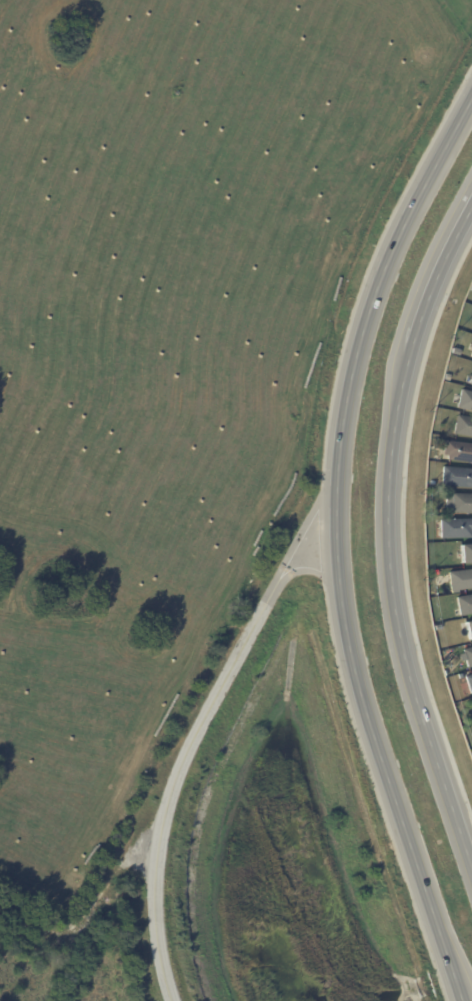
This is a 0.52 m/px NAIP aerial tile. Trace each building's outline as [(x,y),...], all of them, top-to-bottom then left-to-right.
[(458,349),(456,355),(449,353),(450,347),(458,349)] [(471,411),(471,391),(459,388),(454,407),(471,411)] [(454,414),(471,417),(471,436),(451,433),(454,414)] [(443,439),(471,442),(471,462),(445,459),(446,455),(441,454),(443,439)] [(441,465),(471,468),(471,488),(439,485),(441,465)] [(445,492),(471,493),(471,512),(444,511),(445,492)] [(438,518),(471,517),(471,530),(469,530),(469,536),(438,537),(438,518)] [(458,543),(471,542),(471,561),(459,562),(458,543)] [(446,571),(471,568),(471,587),(448,590),(446,571)] [(454,597),(471,594),(471,613),(458,615),(454,597)] [(462,621),(471,619),(471,638),(466,639),(462,621)] [(460,648),(471,645),(471,665),(465,667),(460,648)] [(463,675),(471,672),(471,693),(469,694),(463,675)]
